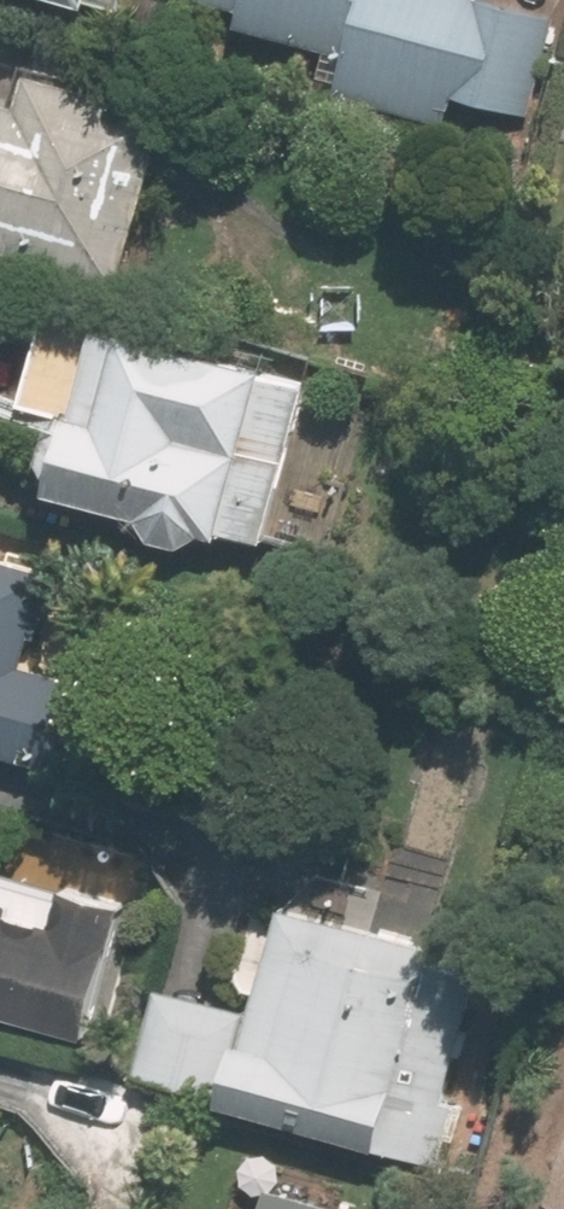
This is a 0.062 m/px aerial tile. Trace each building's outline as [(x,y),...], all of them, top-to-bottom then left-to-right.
[(119,22),(125,0),(37,0),(119,22)] [(550,14),(499,0),(202,0),(228,7),(224,21),(336,53),(321,104),(436,137),(448,96),(521,117),(550,14)] [(0,83),(0,236),(143,281),(199,102),(48,54),(36,95),(0,83)] [(376,383),(63,289),(11,464),(324,557),(376,383)] [(0,532),(0,747),(109,779),(151,639),(69,615),(86,558),(0,532)] [(0,827),(0,1007),(105,1034),(148,865),(0,827)] [(179,967),(148,1066),(503,1177),(521,1118),(456,1098),(511,923),(273,849),(231,984),(179,967)] [(288,1179),(280,1208),(407,1208),(288,1179)]
